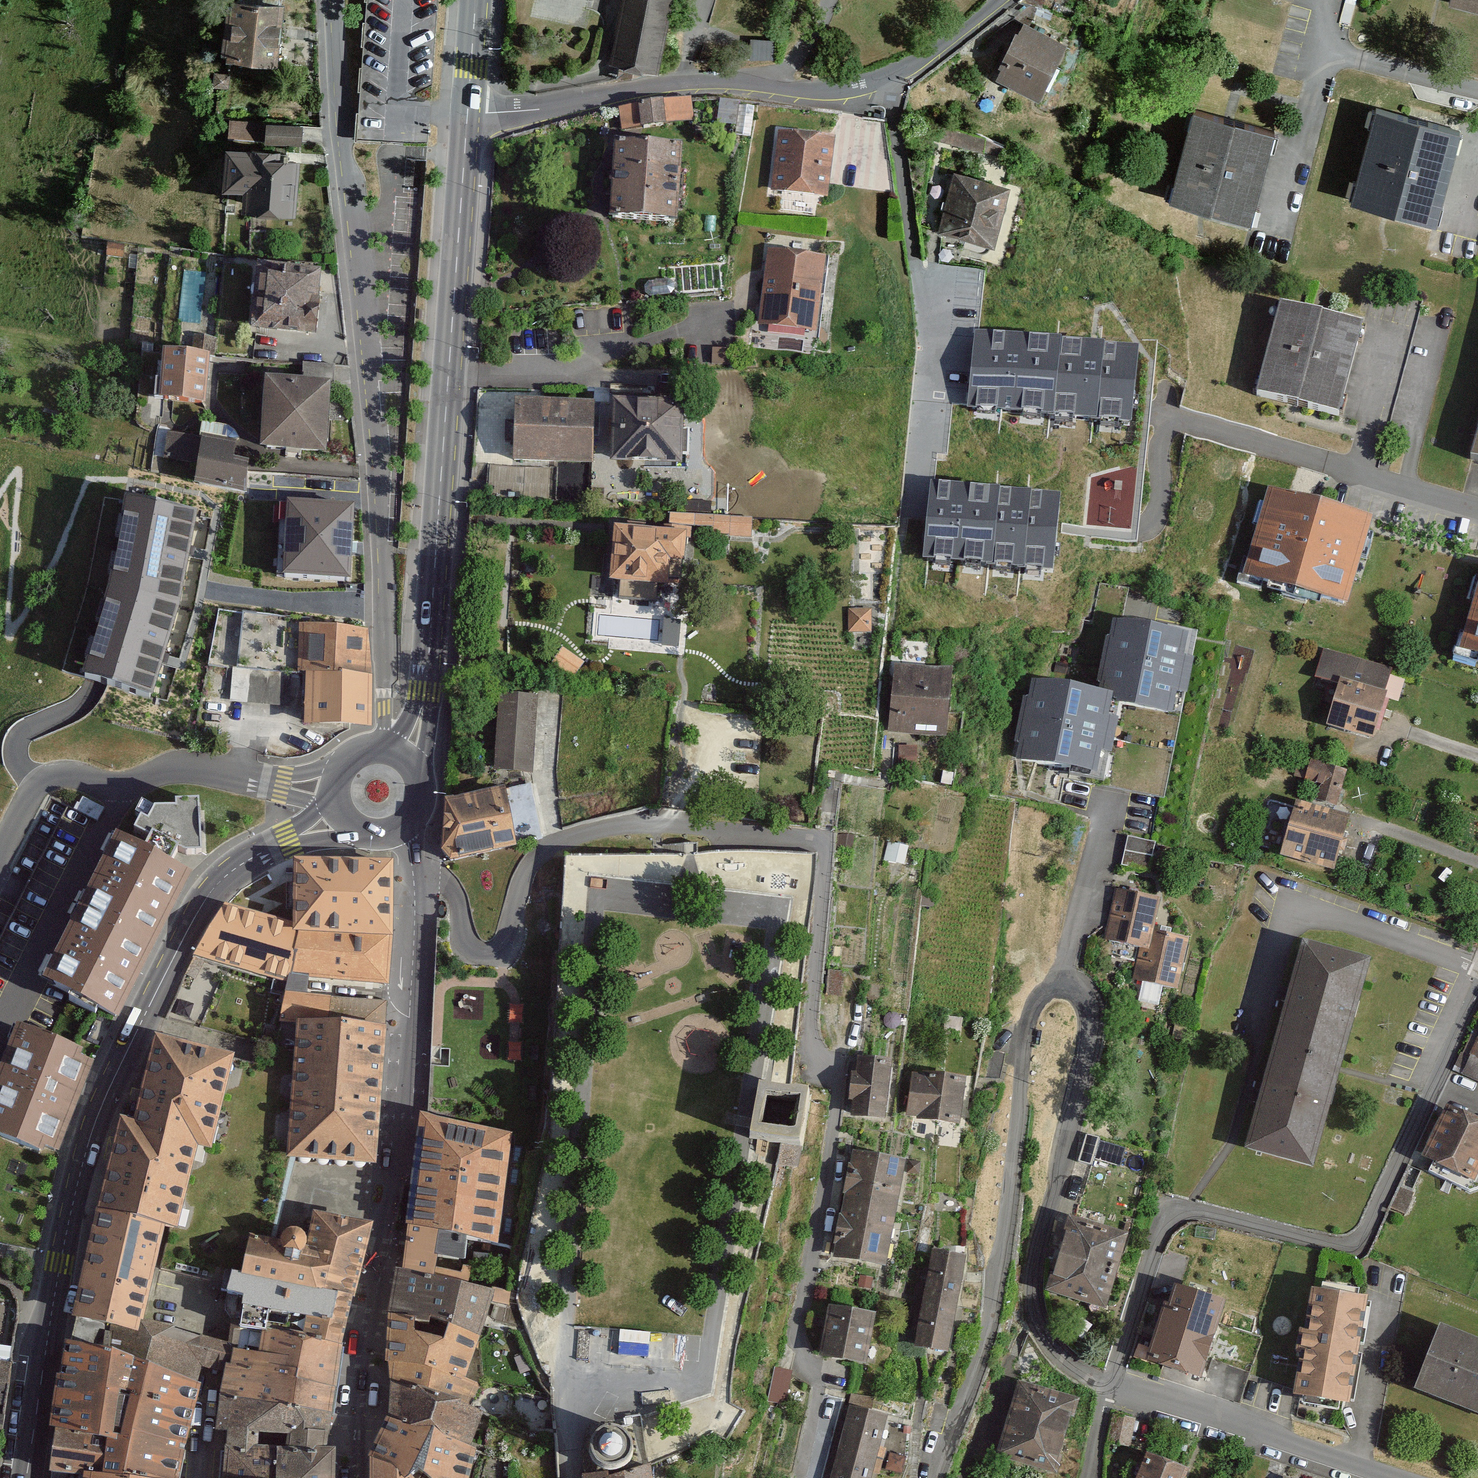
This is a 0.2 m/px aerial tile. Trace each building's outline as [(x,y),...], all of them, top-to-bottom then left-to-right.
[(221,55),(276,60),(281,2),(277,2),(278,0),(226,0),(221,55)] [(609,63),(658,72),(672,0),(621,0),(609,63)] [(1037,97),(1065,42),(1024,21),(996,76),(1037,97)] [(751,39),(751,58),(779,59),(780,39),(751,39)] [(619,110),(621,128),(692,120),(690,102),(619,110)] [(1434,218),(1457,129),(1378,109),(1356,199),(1434,218)] [(1273,132),(1194,110),(1170,197),(1249,219),(1273,132)] [(266,141),(267,123),(230,120),(228,138),(266,141)] [(266,141),(301,143),(302,126),(267,123),(266,141)] [(832,141),(779,135),(773,192),(826,198),(832,141)] [(677,221),(681,148),(614,145),(611,218),(677,221)] [(295,209),(297,160),(279,159),(280,148),(227,146),(225,185),(245,186),(244,207),(295,209)] [(954,173),(941,232),(994,244),(1007,185),(954,173)] [(124,245),(107,244),(106,256),(123,257),(124,245)] [(823,259),(768,253),(765,289),(819,295),(823,259)] [(315,338),(320,273),(258,268),(253,333),(315,338)] [(819,295),(765,289),(761,325),(815,331),(819,295)] [(1338,416),(1361,329),(1282,308),(1259,395),(1338,416)] [(1139,352),(976,336),(969,409),(1132,425),(1139,352)] [(207,356),(163,354),(161,401),(205,403),(207,356)] [(304,385),(265,384),(262,450),(325,453),(328,388),(332,388),(333,366),(305,365),(304,385)] [(682,403),(611,402),(610,463),(681,464),(682,403)] [(593,403),(515,403),(515,464),(593,464),(593,403)] [(234,460),(236,442),(166,433),(163,458),(201,463),(198,485),(245,491),(249,462),(234,460)] [(932,487),(925,561),(1053,574),(1060,500),(932,487)] [(1372,524),(1271,494),(1247,578),(1347,607),(1372,524)] [(197,518),(126,502),(114,591),(84,682),(154,698),(165,658),(180,605),(197,518)] [(354,509),(287,506),(283,578),(350,581),(354,509)] [(751,517),(695,516),(695,527),(711,527),(711,533),(727,533),(727,537),(751,538),(751,517)] [(666,534),(614,532),(612,581),(622,581),(622,599),(655,600),(656,585),(667,585),(668,562),(684,562),(685,537),(690,537),(690,529),(666,528),(666,534)] [(1461,650),(1477,656),(1477,593),(1461,650)] [(368,634),(305,629),(306,617),(219,614),(209,666),(233,667),(231,701),(289,703),(291,673),(306,673),(306,721),(369,723),(368,634)] [(1096,694),(1031,683),(1028,699),(1023,698),(1016,742),(1021,743),(1017,764),(1099,777),(1103,756),(1110,757),(1115,724),(1105,723),(1108,707),(1172,717),(1175,695),(1186,697),(1192,663),(1181,662),(1185,636),(1112,624),(1109,641),(1104,641),(1096,694)] [(1390,671),(1324,651),(1316,678),(1339,685),(1326,726),(1370,739),(1390,671)] [(895,667),(889,731),(945,736),(951,672),(895,667)] [(534,696),(500,695),(497,770),(531,771),(534,696)] [(1321,786),(1317,800),(1335,806),(1345,773),(1312,763),(1306,781),(1321,786)] [(503,791),(445,803),(443,852),(452,861),(516,847),(503,791)] [(144,854),(118,841),(44,982),(116,1020),(191,877),(169,866),(177,850),(184,853),(200,853),(199,803),(176,803),(176,812),(155,812),(148,825),(142,822),(136,833),(151,841),(144,854)] [(1349,819),(1296,803),(1280,857),(1333,873),(1349,819)] [(1127,838),(1122,866),(1150,871),(1155,842),(1127,838)] [(393,863),(295,863),(294,924),(392,922),(393,863)] [(1149,949),(1152,932),(1158,898),(1114,890),(1106,941),(1139,947),(1149,949)] [(294,924),(227,905),(199,953),(287,981),(294,924)] [(388,984),(392,922),(294,924),(287,981),(282,1018),(303,1020),(385,1025),(384,1002),(306,997),(306,979),(388,984)] [(1187,939),(1152,932),(1149,949),(1139,947),(1133,981),(1178,989),(1187,939)] [(1370,960),(1302,942),(1248,1149),(1315,1167),(1370,960)] [(265,1067),(242,1061),(231,1141),(195,1134),(179,1228),(170,1226),(160,1268),(230,1283),(233,1272),(254,1276),(267,1241),(293,1159),(303,1020),(282,1018),(277,1043),(270,1043),(265,1067)] [(303,1020),(293,1159),(375,1165),(385,1025),(303,1020)] [(20,1028),(0,1078),(0,1137),(42,1153),(45,1146),(58,1151),(93,1063),(77,1057),(79,1052),(20,1028)] [(242,1061),(152,1039),(135,1123),(195,1134),(231,1141),(242,1061)] [(1464,1075),(1477,1081),(1477,1043),(1464,1075)] [(889,1062),(859,1060),(854,1118),(885,1121),(889,1062)] [(963,1080),(911,1076),(908,1120),(959,1124),(963,1080)] [(791,1084),(759,1079),(750,1138),(781,1142),(801,1145),(807,1100),(809,1087),(791,1084)] [(1475,1183),(1477,1177),(1477,1124),(1446,1109),(1423,1158),(1475,1183)] [(420,1117),(408,1228),(467,1240),(498,1245),(513,1134),(428,1118),(420,1117)] [(195,1134),(135,1123),(119,1121),(99,1210),(164,1225),(170,1226),(179,1228),(195,1134)] [(798,1167),(801,1145),(781,1142),(778,1164),(798,1167)] [(904,1163),(852,1154),(843,1207),(895,1216),(904,1163)] [(895,1216),(843,1207),(834,1258),(886,1267),(895,1216)] [(164,1225),(99,1210),(75,1308),(143,1321),(164,1225)] [(281,1239),(281,1243),(267,1241),(254,1276),(356,1295),(370,1224),(312,1216),(306,1244),(304,1244),(303,1239),(301,1236),(298,1233),(293,1232),(287,1233),(283,1236),(281,1239)] [(1126,1236),(1068,1219),(1057,1257),(1115,1274),(1126,1236)] [(467,1240),(408,1228),(402,1273),(434,1280),(436,1259),(463,1263),(467,1240)] [(962,1258),(931,1253),(923,1300),(955,1305),(962,1258)] [(1104,1309),(1115,1274),(1057,1257),(1046,1292),(1104,1309)] [(242,1309),(348,1326),(356,1295),(254,1276),(233,1272),(230,1283),(229,1294),(243,1296),(242,1309)] [(449,1326),(481,1335),(495,1291),(434,1280),(402,1273),(397,1272),(392,1309),(428,1319),(449,1326)] [(1163,1306),(1147,1360),(1202,1377),(1225,1303),(1176,1288),(1169,1308),(1163,1306)] [(1350,1404),(1366,1299),(1311,1292),(1305,1331),(1300,1330),(1296,1352),(1302,1353),(1296,1396),(1350,1404)] [(955,1305),(923,1300),(916,1346),(947,1351),(955,1305)] [(143,1321),(75,1308),(68,1344),(167,1366),(174,1328),(143,1321)] [(874,1315),(833,1308),(824,1357),(865,1364),(874,1315)] [(344,1340),(348,1326),(242,1309),(243,1322),(344,1340)] [(428,1319),(392,1309),(390,1379),(469,1408),(477,1384),(464,1381),(481,1335),(449,1326),(444,1341),(412,1336),(414,1322),(427,1324),(428,1319)] [(224,1371),(221,1399),(331,1416),(344,1340),(243,1322),(232,1321),(228,1342),(203,1338),(199,1368),(224,1371)] [(1477,1415),(1477,1342),(1440,1327),(1415,1390),(1477,1415)] [(203,1338),(174,1328),(167,1366),(198,1373),(199,1368),(203,1338)] [(618,1330),(617,1362),(665,1364),(666,1332),(618,1330)] [(54,1425),(130,1437),(123,1477),(133,1477),(178,1477),(189,1421),(198,1373),(167,1366),(68,1344),(59,1399),(54,1425)] [(0,1346),(0,1404),(5,1405),(12,1347),(0,1346)] [(469,1408),(390,1379),(389,1415),(470,1449),(481,1412),(469,1408)] [(1078,1401),(1020,1383),(1008,1418),(1066,1437),(1078,1401)] [(227,1440),(227,1448),(257,1449),(257,1441),(257,1434),(288,1434),(328,1437),(331,1416),(221,1399),(217,1430),(228,1432),(227,1440)] [(832,1477),(870,1477),(885,1417),(849,1408),(832,1477)] [(389,1415),(375,1447),(375,1459),(406,1476),(410,1471),(419,1471),(424,1477),(468,1477),(475,1450),(470,1449),(389,1415)] [(1134,1418),(1116,1415),(1111,1442),(1130,1445),(1134,1418)] [(1055,1474),(1066,1437),(1008,1418),(996,1455),(1055,1474)] [(605,1471),(616,1471),(625,1467),(633,1460),(637,1451),(637,1441),(633,1431),(626,1424),(617,1420),(607,1420),(597,1423),(590,1430),(586,1440),(586,1450),(589,1459),(596,1467),(605,1471)] [(50,1469),(100,1474),(123,1477),(130,1437),(54,1425),(50,1469)] [(223,1477),(333,1477),(334,1451),(327,1450),(327,1444),(328,1437),(288,1434),(288,1443),(288,1450),(257,1449),(227,1448),(223,1477)] [(907,1470),(911,1454),(893,1448),(888,1465),(907,1470)] [(1147,1455),(1139,1477),(1185,1477),(1188,1471),(1147,1455)] [(406,1476),(375,1459),(373,1477),(408,1477),(406,1476)] [(649,1465),(616,1471),(605,1471),(585,1474),(585,1477),(650,1477),(649,1465)] [(50,1469),(49,1477),(99,1477),(100,1474),(50,1469)]
